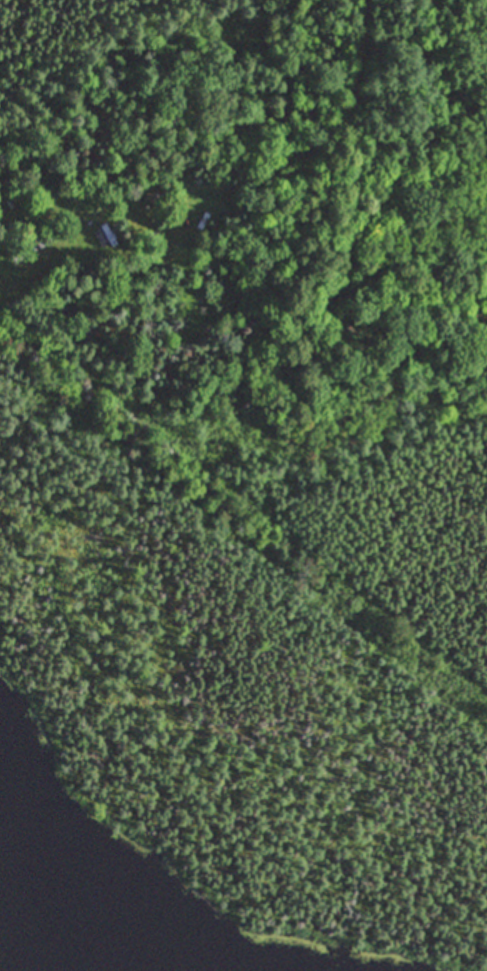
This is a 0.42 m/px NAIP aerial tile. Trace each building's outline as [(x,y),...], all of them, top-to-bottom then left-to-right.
[(100,227),(108,248),(117,244),(109,223),(100,227)]
